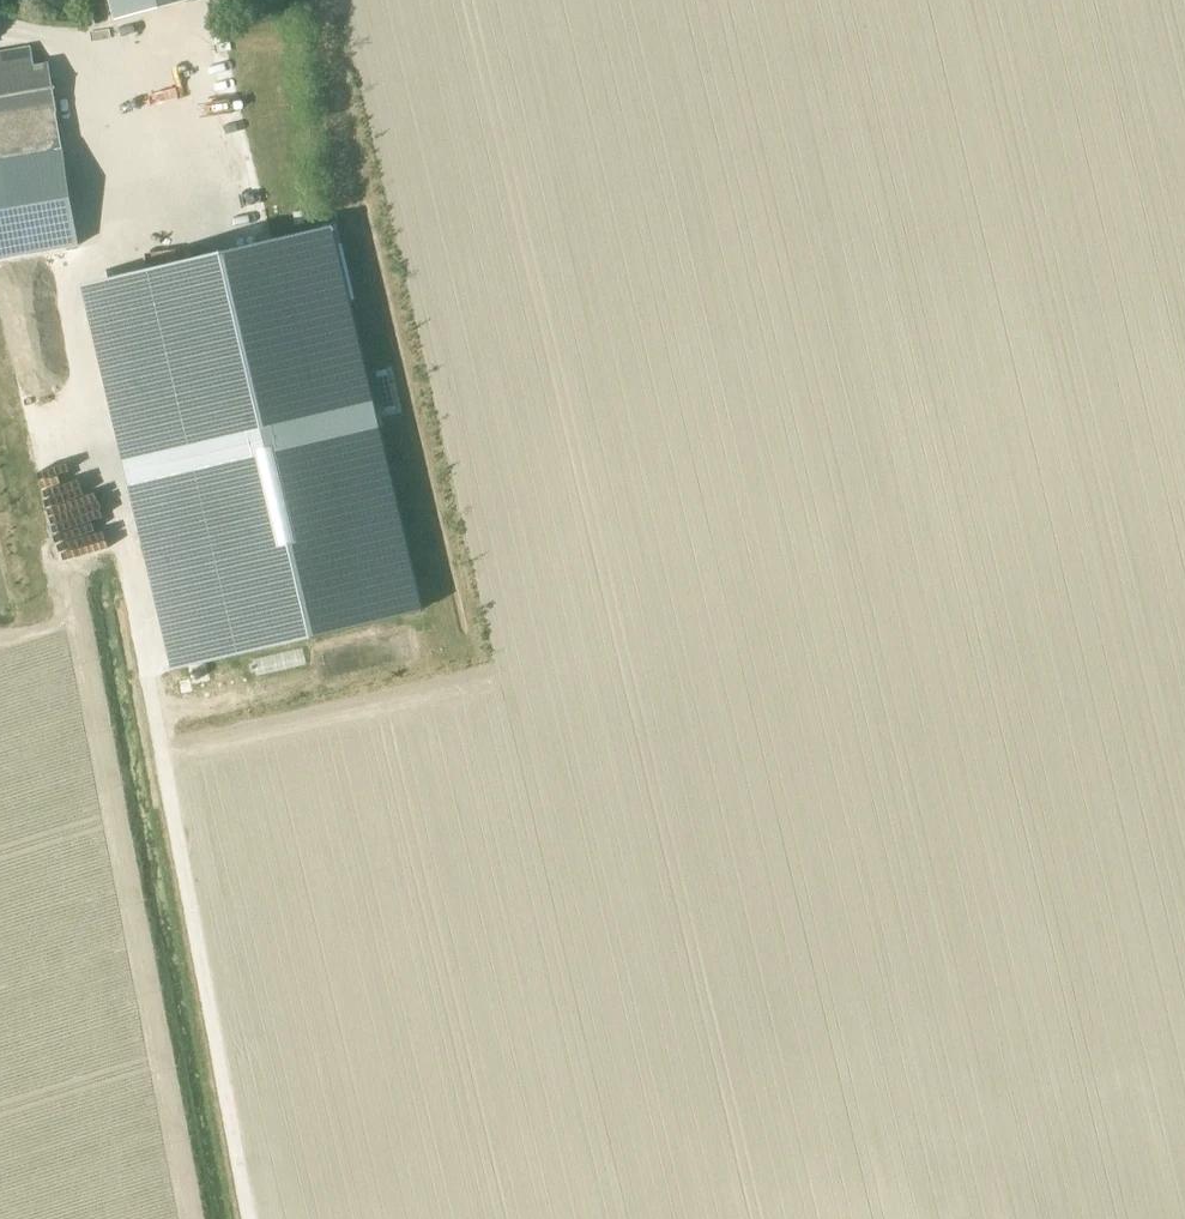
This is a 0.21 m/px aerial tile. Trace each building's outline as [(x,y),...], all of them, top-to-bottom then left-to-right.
[(114,19),(185,0),(109,0),(114,19)] [(79,246),(48,62),(34,64),(31,46),(0,51),(0,259),(79,246)] [(330,227),(116,277),(205,662),(419,613),(330,227)]
